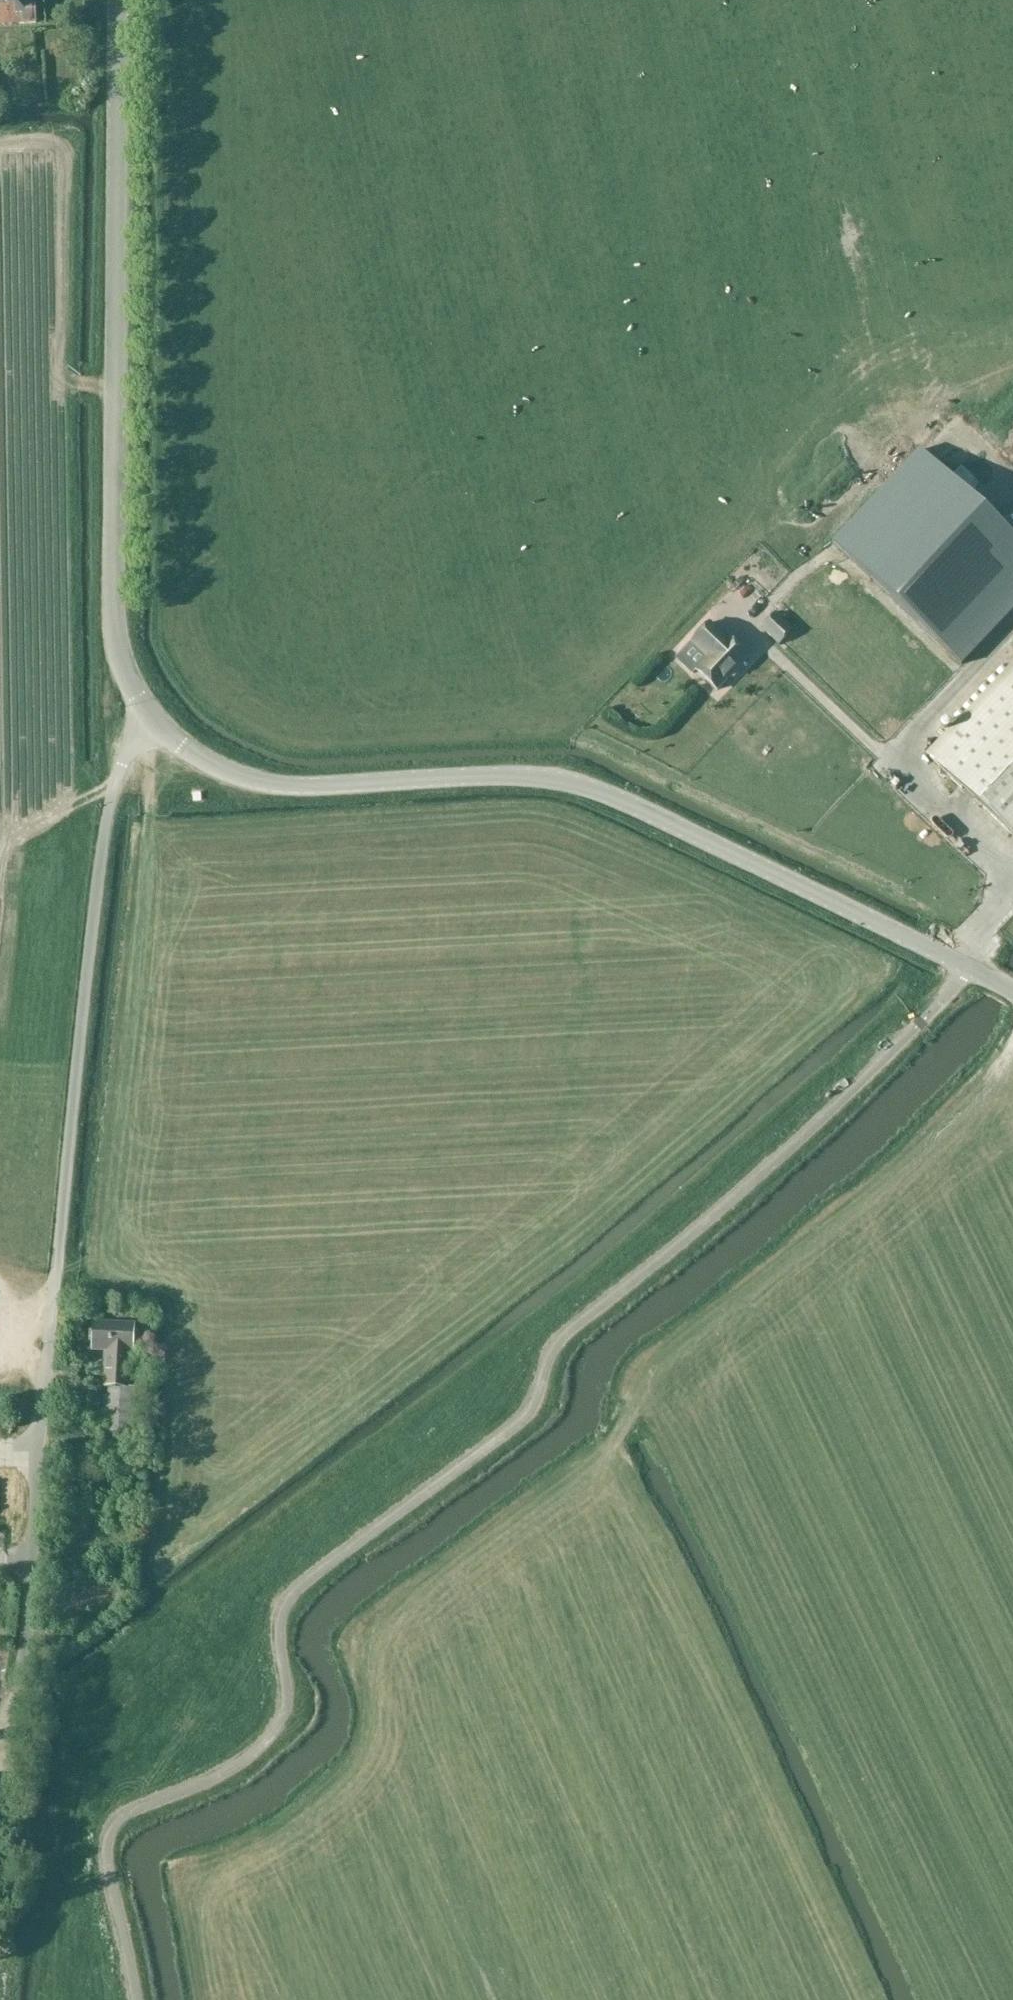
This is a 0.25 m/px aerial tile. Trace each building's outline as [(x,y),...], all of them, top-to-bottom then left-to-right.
[(36,24),(35,3),(34,3),(34,0),(0,0),(0,26),(36,24)] [(832,543),(962,666),(1012,611),(1012,540),(919,451),(832,543)] [(776,614),(762,628),(780,646),(794,631),(776,614)] [(728,637),(711,620),(691,639),(708,655),(695,669),(717,690),(750,655),(729,636),(728,637)] [(934,755),(1012,832),(1012,674),(934,755)] [(128,1435),(128,1425),(131,1374),(128,1373),(130,1354),(132,1354),(134,1327),(94,1325),(92,1352),(110,1353),(109,1372),(104,1372),(103,1388),(108,1388),(107,1424),(108,1424),(108,1434),(128,1435)]
